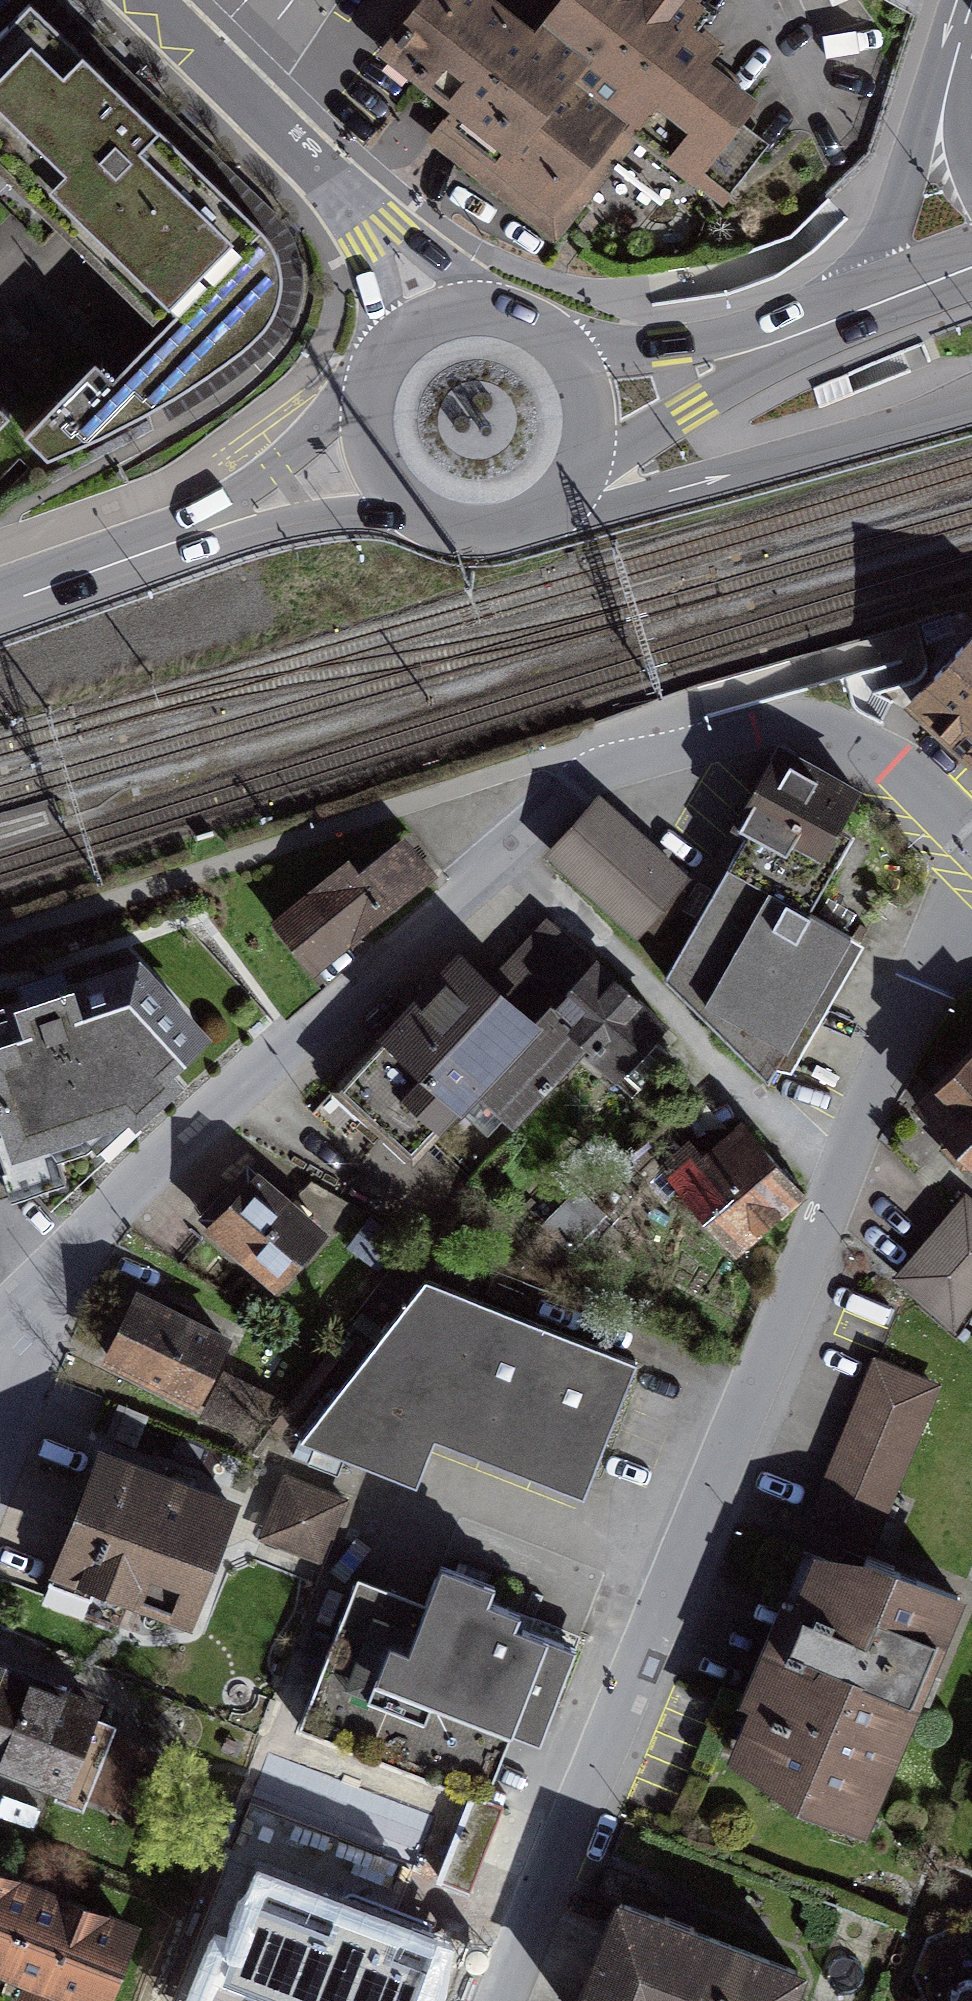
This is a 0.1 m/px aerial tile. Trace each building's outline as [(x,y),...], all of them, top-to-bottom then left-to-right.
[(28,0),(26,0),(0,26),(0,177),(122,314),(14,437),(50,474),(252,357),(273,300),(256,235),(28,0)] [(555,242),(633,142),(722,202),(766,152),(735,129),(759,100),(709,63),(720,49),(691,27),(707,7),(698,0),(561,0),(538,32),(494,0),(422,0),(378,54),(436,101),(455,116),(432,142),(555,242)] [(830,9),(848,0),(826,0),(830,9)] [(0,418),(0,441),(12,430),(0,418)] [(910,707),(971,765),(971,642),(910,707)] [(864,794),(778,746),(731,826),(748,836),(666,981),(770,1085),(779,1069),(793,1075),(865,948),(811,912),(854,837),(842,830),(864,794)] [(700,887),(610,805),(561,859),(651,941),(700,887)] [(349,840),(266,902),(310,962),(393,900),(349,840)] [(458,950),(329,1093),(410,1167),(461,1111),(501,1147),(587,1052),(621,1082),(631,1071),(642,1081),(672,1047),(660,1036),(669,1026),(546,915),(489,978),(458,950)] [(0,982),(0,1194),(59,1177),(178,1063),(144,942),(0,982)] [(913,1113),(971,1173),(971,1056),(913,1113)] [(795,1194),(740,1123),(672,1175),(726,1246),(795,1194)] [(328,1229),(253,1173),(203,1239),(278,1295),(328,1229)] [(959,1205),(900,1281),(955,1323),(971,1301),(971,1215),(959,1205)] [(412,1270),(292,1428),(409,1472),(425,1430),(581,1483),(630,1355),(412,1270)] [(122,1286),(91,1353),(194,1401),(225,1334),(122,1286)] [(945,1391),(879,1365),(819,1520),(885,1546),(945,1391)] [(186,1621),(234,1494),(93,1442),(45,1569),(186,1621)] [(343,1493),(273,1468),(247,1538),(317,1563),(343,1493)] [(964,1600),(808,1537),(710,1778),(867,1841),(964,1600)] [(289,1723),(472,1794),(500,1723),(534,1737),(574,1634),(474,1595),(482,1575),(421,1552),(405,1593),(348,1571),(289,1723)] [(0,1658),(0,1774),(59,1795),(97,1694),(0,1658)] [(500,1805),(472,1794),(289,1723),(179,2000),(423,2000),(500,1805)] [(0,1873),(0,1975),(66,2000),(97,2000),(128,1923),(0,1873)] [(618,1911),(585,2000),(797,2000),(806,1977),(618,1911)] [(961,1998),(960,2000),(971,2000),(971,1991),(961,1998)]
